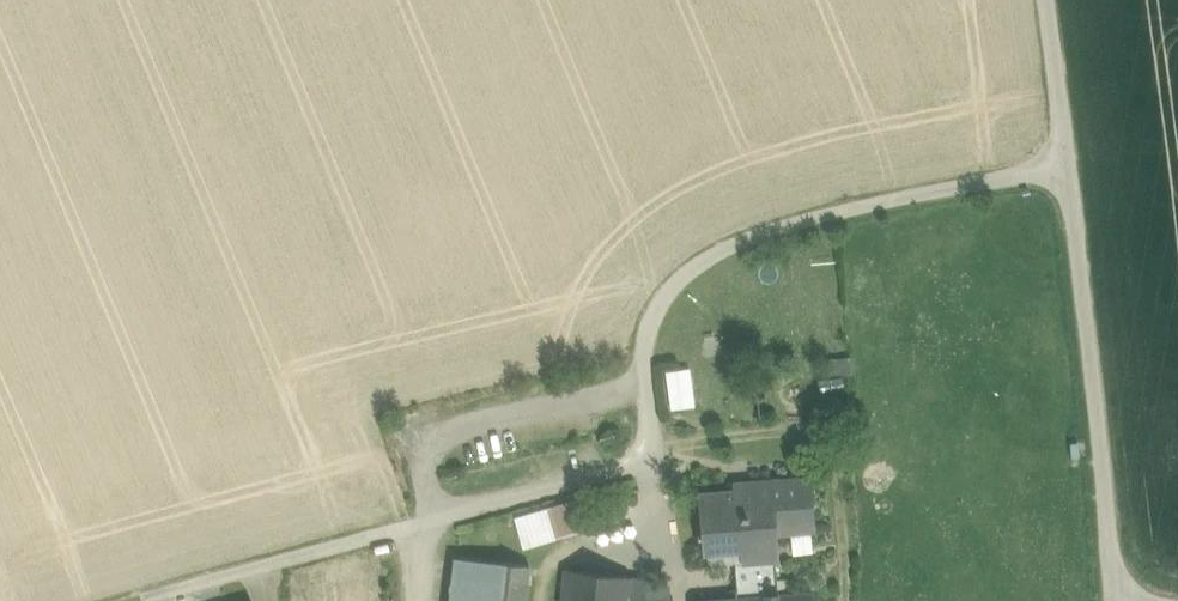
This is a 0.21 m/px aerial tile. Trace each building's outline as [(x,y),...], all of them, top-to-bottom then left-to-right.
[(666,368),(669,408),(695,406),(692,366),(666,368)] [(813,591),(778,594),(773,532),(811,528),(807,479),(739,485),(738,493),(703,496),(707,550),(745,547),(746,557),(738,558),(741,597),(697,600),(814,600),(813,591)] [(583,532),(577,500),(515,510),(521,543),(583,532)] [(530,566),(455,558),(450,600),(526,600),(530,566)] [(565,570),(561,600),(673,600),(673,596),(646,597),(647,579),(565,570)]
